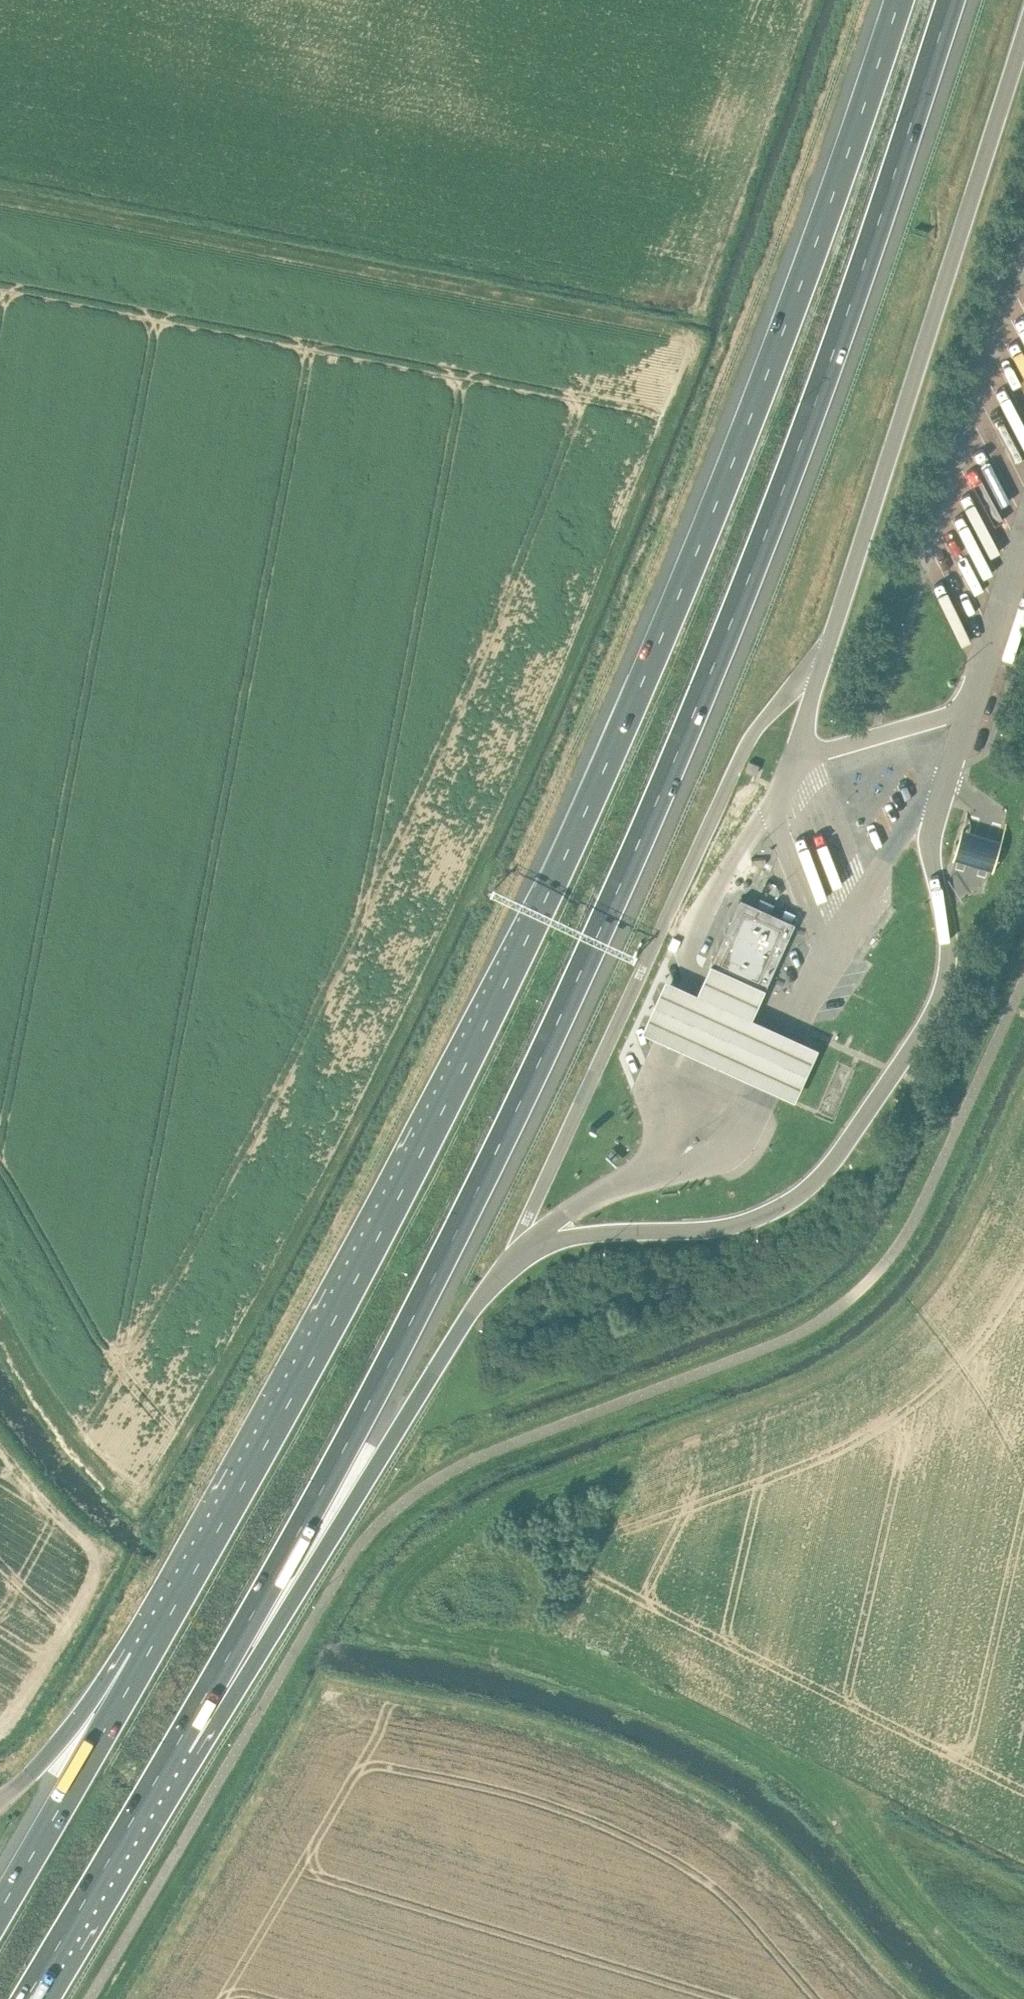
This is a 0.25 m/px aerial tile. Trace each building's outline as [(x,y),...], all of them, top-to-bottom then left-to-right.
[(750,760),(746,770),(754,774),(755,774),(759,765),(759,764),(750,760)] [(982,833),(963,828),(955,856),(973,862),(991,867),(999,838),(982,833)] [(795,922),(740,897),(709,965),(764,990),(795,922)] [(764,990),(709,965),(697,990),(666,976),(642,1029),(795,1098),(819,1045),(753,1015),(764,990)]
